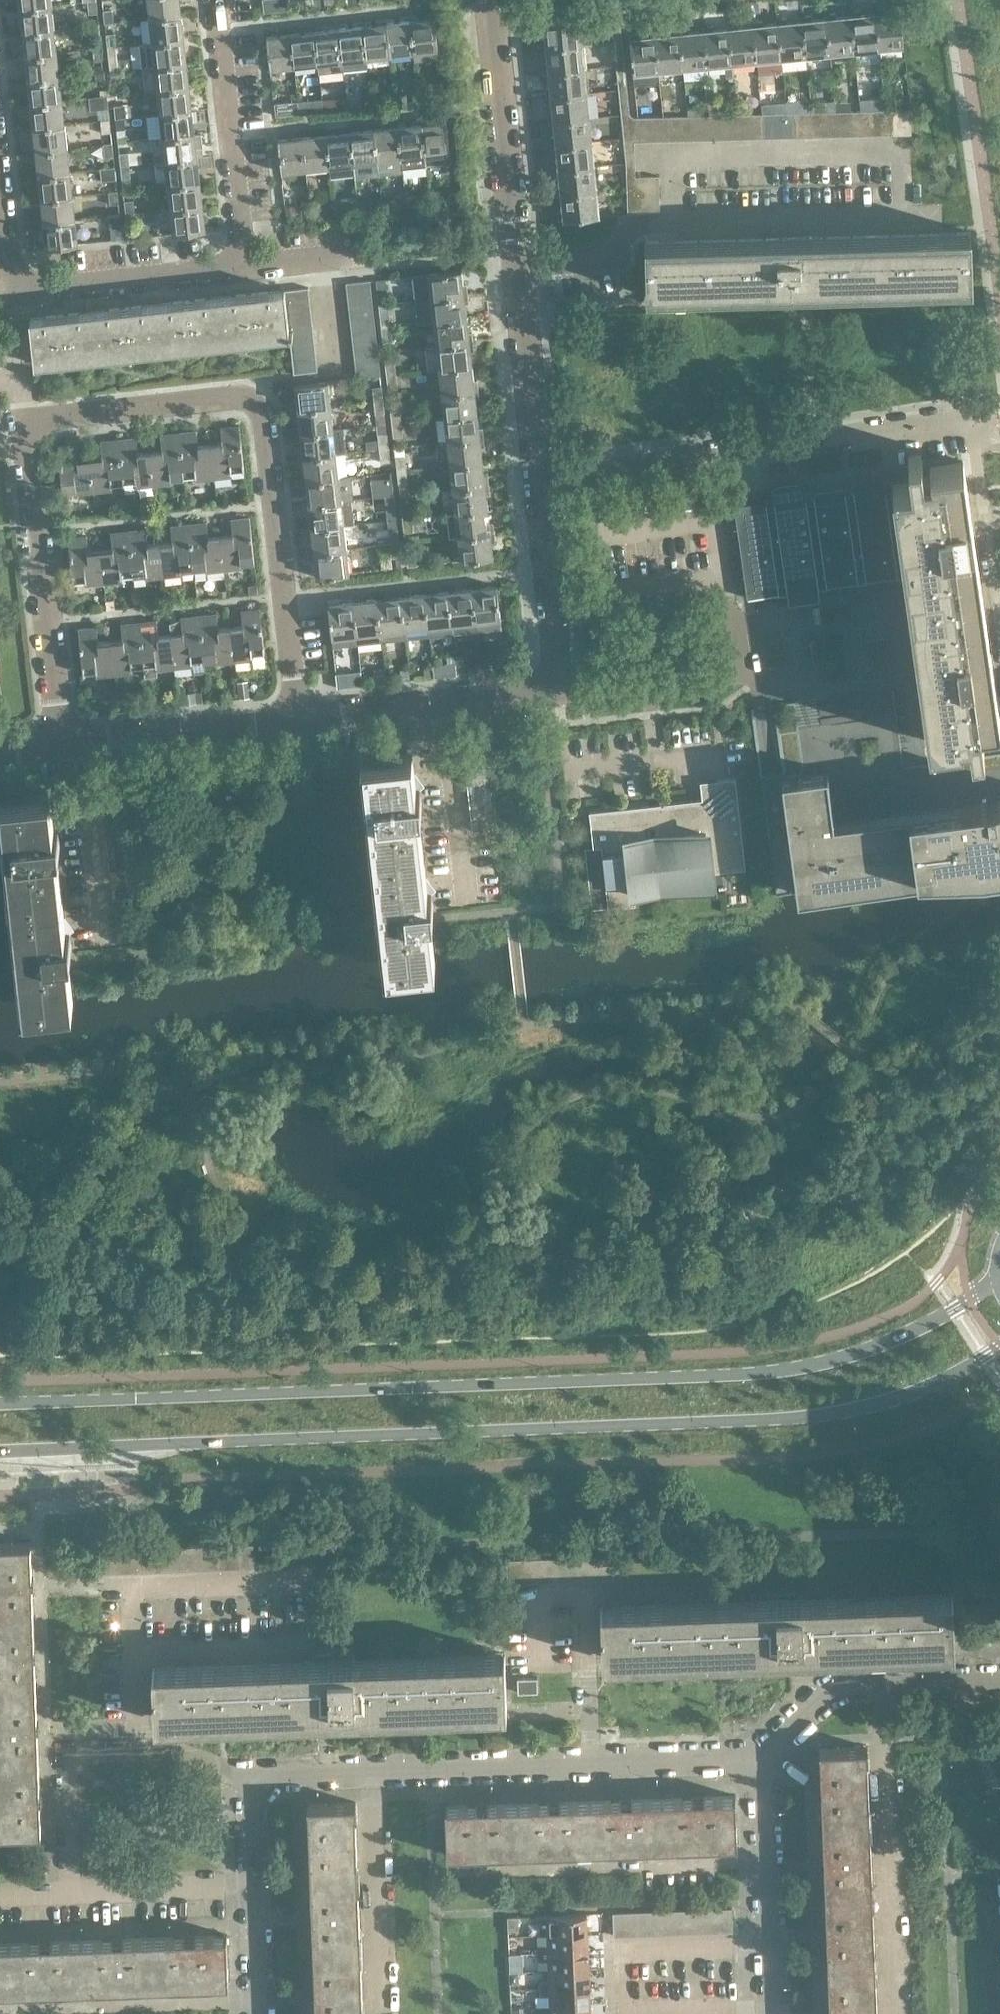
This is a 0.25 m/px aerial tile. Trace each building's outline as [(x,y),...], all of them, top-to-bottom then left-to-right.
[(19,8),(52,4),(51,0),(18,0),(19,8)] [(87,1),(88,13),(97,12),(96,0),(92,0),(87,1)] [(149,18),(182,14),(180,0),(147,0),(149,18)] [(267,12),(271,11),(274,11),(276,10),(289,9),(288,0),(266,0),(267,12)] [(52,4),(19,8),(22,32),(54,28),(52,4)] [(874,7),(874,12),(875,12),(879,47),(904,45),(900,10),(885,12),(884,6),(874,7)] [(112,9),(104,10),(105,23),(114,22),(112,9)] [(849,10),(850,15),(851,15),(854,50),(879,47),(875,12),(874,12),(860,14),(860,9),(849,10)] [(825,12),(825,18),(826,18),(830,52),(854,50),(851,15),(850,15),(835,16),(835,11),(825,12)] [(182,14),(149,18),(152,42),(185,38),(182,14)] [(800,15),(801,20),(802,20),(805,55),(830,52),(826,18),(825,18),(811,19),(811,14),(800,15)] [(414,59),(438,57),(434,17),(410,20),(413,52),(414,59)] [(776,17),(776,22),(778,22),(781,57),(805,55),(802,20),(801,20),(787,21),(786,17),(776,17)] [(545,38),(541,39),(542,49),(546,49),(546,48),(581,45),(591,43),(589,18),(543,22),(545,38)] [(752,20),(752,25),(756,60),(781,57),(778,22),(776,22),(762,24),(762,19),(752,20)] [(410,20),(386,22),(389,55),(413,52),(410,20)] [(386,22),(362,25),(365,58),(389,55),(386,22)] [(727,23),(727,28),(732,62),(756,60),(752,25),(738,26),(737,22),(727,23)] [(99,23),(98,23),(89,24),(91,37),(100,36),(99,23)] [(703,25),(703,30),(708,65),(724,63),(726,75),(733,74),(732,62),(727,28),(714,29),(713,24),(703,25)] [(362,25),(338,27),(342,60),(365,58),(362,25)] [(338,27),(315,30),(318,63),(319,73),(343,70),(342,60),(338,27)] [(678,28),(679,32),(683,67),(708,65),(703,30),(689,32),(688,27),(678,28)] [(54,28),(22,32),(24,56),(57,52),(54,28)] [(659,70),(683,67),(679,32),(665,34),(664,29),(654,30),(654,35),(655,35),(659,70)] [(315,30),(291,32),(294,66),(318,63),(315,30)] [(291,32),(267,35),(270,68),(294,66),(291,32)] [(640,32),(630,33),(629,33),(633,72),(659,70),(655,35),(654,35),(640,36),(640,32)] [(115,33),(106,34),(108,47),(116,46),(115,33)] [(185,38),(152,42),(140,43),(143,67),(154,66),(187,63),(185,38)] [(625,64),(622,40),(614,41),(616,65),(625,64)] [(546,48),(546,49),(548,62),(543,63),(544,73),(549,73),(549,72),(584,69),(581,45),(546,48)] [(117,47),(108,48),(110,70),(119,70),(117,47)] [(101,48),(92,48),(94,61),(103,60),(101,48)] [(57,52),(24,56),(27,79),(60,76),(57,52)] [(154,66),(143,67),(145,91),(157,90),(190,86),(187,63),(154,66)] [(619,90),(627,89),(625,64),(616,65),(619,90)] [(549,72),(549,73),(550,87),(546,87),(547,97),(552,97),(551,96),(586,93),(584,69),(549,72)] [(104,71),(95,73),(96,85),(106,84),(104,71)] [(27,79),(30,103),(62,100),(60,76),(27,79)] [(692,80),(685,81),(686,91),(693,90),(692,80)] [(120,81),(111,81),(113,94),(122,93),(120,81)] [(190,86),(157,90),(160,113),(193,110),(190,86)] [(621,114),(630,113),(627,89),(619,90),(621,114)] [(113,94),(107,95),(108,108),(114,107),(115,118),(124,117),(131,116),(128,93),(122,93),(113,94)] [(551,96),(552,97),(553,111),(548,112),(549,122),(554,122),(554,121),(589,117),(586,93),(551,96)] [(97,96),(89,97),(91,110),(99,109),(108,108),(107,95),(97,96)] [(346,97),(322,99),(324,111),(332,110),(347,108),(346,97)] [(310,100),(312,112),(323,111),(322,99),(310,100)] [(830,111),(836,111),(835,99),(819,101),(820,111),(830,111)] [(62,100),(30,103),(32,127),(65,123),(62,100)] [(837,101),(837,111),(841,111),(851,110),(851,101),(837,101)] [(298,102),(274,104),(276,116),(299,114),(298,102)] [(689,107),(689,115),(692,115),(703,115),(704,115),(704,107),(689,107)] [(910,108),(902,109),(902,133),(911,133),(910,108)] [(880,133),(879,109),(868,110),(869,134),(880,133)] [(891,133),(890,109),(879,109),(880,133),(891,133)] [(902,133),(902,109),(890,109),(891,133),(902,133)] [(193,110),(160,113),(162,137),(195,134),(193,110)] [(853,134),(852,110),(851,110),(841,111),(842,135),(853,134)] [(860,110),(852,110),(853,134),(861,134),(860,110)] [(868,110),(860,110),(861,134),(869,134),(868,110)] [(811,111),(802,112),(803,136),(811,136),(811,111)] [(818,111),(811,111),(811,136),(819,135),(818,111)] [(830,135),(830,111),(818,111),(819,135),(830,135)] [(842,135),(841,111),(837,111),(836,111),(830,111),(830,135),(842,135)] [(781,136),(780,112),(769,113),(770,137),(781,136)] [(792,136),(791,112),(780,112),(781,136),(792,136)] [(803,136),(802,112),(791,112),(792,136),(803,136)] [(630,113),(621,114),(624,138),(633,137),(633,117),(630,113)] [(743,138),(742,113),(731,114),(731,138),(743,138)] [(754,137),(753,113),(742,113),(743,138),(754,137)] [(761,113),(753,113),(754,137),(762,137),(761,113)] [(769,113),(761,113),(762,137),(770,137),(769,113)] [(704,115),(703,115),(704,139),(712,138),(711,114),(704,115)] [(719,114),(711,114),(712,138),(720,138),(719,114)] [(731,138),(731,114),(719,114),(720,138),(731,138)] [(682,139),(681,115),(670,116),(671,140),(682,139)] [(693,139),(692,115),(689,115),(681,115),(682,139),(693,139)] [(704,139),(703,115),(692,115),(693,139),(704,139)] [(640,116),(633,117),(633,137),(634,141),(641,141),(640,116)] [(652,140),(652,116),(640,116),(641,141),(652,140)] [(664,140),(663,116),(652,116),(652,140),(664,140)] [(554,121),(554,122),(556,135),(551,136),(552,146),(557,146),(557,145),(591,141),(589,117),(554,121)] [(109,118),(100,120),(101,132),(111,131),(109,118)] [(445,120),(421,123),(425,163),(450,161),(445,120)] [(65,123),(32,127),(35,150),(67,147),(65,123)] [(425,163),(421,123),(397,126),(401,166),(425,163)] [(397,126),(373,128),(378,175),(402,172),(401,166),(397,126)] [(125,128),(116,129),(118,142),(127,141),(125,128)] [(373,128),(350,131),(354,172),(355,177),(378,175),(373,128)] [(350,131),(326,134),(329,166),(330,175),(354,172),(350,131)] [(195,134),(162,137),(165,161),(198,158),(195,134)] [(329,166),(326,134),(301,136),(305,169),(329,166)] [(301,136),(278,139),(282,171),(305,169),(301,136)] [(633,137),(624,138),(626,162),(634,162),(634,141),(633,137)] [(557,145),(557,146),(558,160),(554,160),(555,171),(559,170),(559,169),(594,166),(591,141),(557,145)] [(112,143),(103,144),(104,156),(113,155),(112,143)] [(67,147),(35,150),(37,175),(70,171),(67,147)] [(128,152),(119,153),(121,166),(130,165),(128,152)] [(198,158),(165,161),(168,185),(201,182),(198,158)] [(627,188),(635,187),(635,175),(634,162),(626,162),(627,188)] [(130,165),(121,166),(123,190),(132,189),(130,165)] [(114,166),(99,168),(101,181),(116,179),(114,166)] [(559,169),(559,170),(561,184),(556,185),(557,195),(562,195),(562,194),(596,191),(594,166),(559,169)] [(70,171),(37,175),(40,198),(73,195),(70,171)] [(658,175),(635,175),(635,187),(658,186),(658,175)] [(201,182),(168,185),(170,209),(203,205),(201,182)] [(658,186),(635,187),(635,198),(659,197),(658,186)] [(635,187),(627,188),(628,213),(636,212),(635,198),(635,187)] [(120,214),(117,190),(108,191),(111,215),(120,214)] [(440,190),(433,191),(434,201),(442,200),(440,190)] [(562,194),(562,195),(563,209),(558,209),(559,219),(599,215),(596,191),(562,194)] [(394,193),(395,205),(403,204),(402,192),(394,193)] [(73,195),(40,198),(43,222),(90,217),(87,193),(73,195)] [(405,204),(414,203),(413,194),(404,194),(405,204)] [(659,197),(635,198),(636,212),(659,209),(659,197)] [(125,201),(126,213),(135,212),(133,200),(125,201)] [(361,202),(361,211),(374,210),(373,201),(361,202)] [(340,205),(340,214),(356,213),(355,203),(340,205)] [(287,205),(288,218),(300,216),(298,204),(287,205)] [(203,205),(170,209),(173,233),(206,230),(203,205)] [(120,214),(111,215),(112,228),(121,227),(120,214)] [(90,217),(43,222),(46,247),(78,243),(92,242),(90,217)] [(136,224),(127,225),(128,238),(137,237),(136,224)] [(811,236),(677,240),(648,241),(648,240),(645,240),(647,293),(649,293),(649,292),(817,287),(970,283),(970,284),(972,284),(970,231),(968,231),(968,232),(811,236)] [(429,274),(412,276),(414,299),(468,293),(467,284),(463,284),(462,271),(462,269),(428,273),(429,274)] [(386,278),(376,279),(378,293),(387,293),(386,278)] [(345,282),(347,294),(371,292),(370,279),(345,282)] [(308,287),(284,290),(286,302),(310,299),(308,287)] [(284,290),(220,297),(226,342),(289,335),(288,325),(287,313),(286,302),(284,290)] [(371,292),(347,294),(348,306),(372,303),(371,292)] [(468,293),(414,299),(417,323),(434,321),(467,317),(465,303),(469,302),(468,293)] [(220,297),(157,304),(162,349),(226,342),(220,297)] [(310,299),(286,302),(287,313),(311,311),(310,299)] [(372,303),(348,306),(349,318),(374,315),(372,303)] [(157,304),(93,311),(98,356),(162,349),(157,304)] [(98,356),(93,311),(30,318),(35,363),(98,356)] [(311,311),(287,313),(288,325),(312,322),(311,311)] [(389,312),(380,313),(381,327),(391,326),(389,312)] [(374,315),(349,318),(351,330),(375,327),(374,315)] [(472,331),(468,332),(467,317),(434,321),(437,345),(473,341),(472,331)] [(288,325),(289,335),(290,337),(314,334),(312,322),(288,325)] [(391,326),(381,327),(383,341),(393,340),(391,326)] [(375,327),(351,330),(352,341),(376,338),(375,327)] [(314,334),(290,337),(291,348),(315,345),(314,334)] [(376,338),(352,341),(353,353),(377,350),(376,338)] [(437,345),(426,346),(428,369),(439,368),(472,364),(470,351),(474,350),(473,341),(437,345)] [(315,345),(291,348),(292,360),(316,357),(315,345)] [(377,350),(353,353),(355,365),(379,362),(377,350)] [(316,357),(292,360),(294,373),(317,370),(316,357)] [(395,360),(385,361),(387,375),(396,374),(395,360)] [(355,365),(356,377),(380,375),(379,362),(355,365)] [(473,379),(472,364),(439,368),(442,392),(478,388),(476,379),(473,379)] [(396,374),(387,375),(388,389),(398,388),(396,374)] [(293,400),(294,409),(331,405),(330,393),(329,381),(295,384),(296,400),(293,400)] [(373,387),(374,400),(383,400),(382,386),(373,387)] [(478,388),(442,392),(445,416),(477,412),(475,398),(479,397),(478,388)] [(383,400),(374,400),(375,412),(384,411),(383,400)] [(331,405),(294,409),(295,419),(299,418),(301,433),(334,429),(331,405)] [(400,407),(391,409),(392,422),(402,421),(400,407)] [(384,411),(375,412),(377,424),(385,423),(384,411)] [(477,412),(445,416),(447,440),(484,435),(483,426),(479,427),(477,412)] [(402,421),(392,422),(394,436),(404,435),(402,421)] [(385,423),(377,424),(378,436),(387,435),(385,423)] [(222,442),(210,443),(214,478),(233,475),(232,471),(245,470),(240,425),(221,427),(222,442)] [(299,447),(300,456),(336,452),(344,451),(342,428),(334,429),(301,433),(301,438),(302,446),(299,447)] [(197,430),(178,432),(184,477),(196,476),(197,480),(214,478),(210,443),(199,445),(197,430)] [(162,449),(151,450),(154,484),(172,482),(172,478),(184,477),(178,432),(160,434),(162,449)] [(597,436),(598,447),(611,445),(610,434),(597,436)] [(387,435),(378,436),(379,448),(388,447),(387,435)] [(484,435),(447,440),(450,463),(483,460),(481,445),(485,445),(484,435)] [(137,436),(118,438),(124,484),(136,482),(136,486),(154,484),(151,450),(139,451),(137,436)] [(102,455),(91,457),(94,491),(112,489),(112,485),(124,484),(118,438),(101,440),(102,455)] [(94,491),(91,457),(78,458),(77,443),(58,445),(63,490),(75,489),(76,493),(94,491)] [(388,447),(379,448),(381,462),(390,461),(388,447)] [(747,597),(787,591),(789,603),(819,599),(820,599),(818,586),(906,573),(929,740),(962,736),(961,724),(967,723),(971,748),(983,746),(980,721),(999,719),(962,460),(930,464),(931,475),(924,476),(920,451),(907,453),(911,478),(892,481),(893,491),(885,492),(883,471),(851,475),(854,496),(846,497),(845,488),(813,493),(815,502),(806,503),(804,482),(772,487),(775,508),(767,509),(766,499),(733,504),(747,597)] [(336,452),(300,456),(301,465),(304,465),(306,480),(339,476),(336,452)] [(406,456),(396,457),(398,470),(407,469),(406,456)] [(483,460),(450,463),(452,487),(489,483),(488,474),(485,474),(483,460)] [(407,469),(398,470),(399,483),(409,483),(407,469)] [(307,494),(304,494),(305,504),(342,500),(352,499),(353,499),(350,475),(339,476),(306,480),(307,494)] [(383,482),(385,495),(394,494),(392,481),(383,482)] [(489,483),(452,487),(455,511),(488,508),(487,493),(490,493),(489,483)] [(394,494),(385,495),(386,509),(395,508),(394,494)] [(342,500),(305,504),(306,513),(310,513),(311,527),(344,524),(354,523),(353,510),(352,499),(342,500)] [(106,503),(106,512),(114,512),(114,503),(106,503)] [(402,504),(403,518),(413,516),(411,503),(402,504)] [(455,511),(447,512),(449,536),(458,535),(495,531),(494,522),(490,522),(488,508),(455,511)] [(220,535),(224,569),(243,567),(242,563),(255,561),(250,516),(231,518),(233,533),(220,535)] [(413,516),(403,518),(404,531),(415,530),(413,516)] [(207,521),(189,523),(194,568),(206,567),(207,571),(224,569),(220,535),(209,536),(207,521)] [(173,540),(161,542),(165,576),(182,574),(182,569),(194,568),(189,523),(171,525),(173,540)] [(309,542),(310,552),(347,547),(344,524),(311,527),(313,542),(309,542)] [(147,528),(129,530),(134,575),(146,573),(147,578),(165,576),(161,542),(149,543),(147,528)] [(389,530),(390,543),(399,542),(398,528),(389,530)] [(112,547),(100,548),(105,582),(122,580),(122,576),(134,575),(129,530),(110,532),(112,547)] [(495,531),(458,535),(460,560),(494,556),(492,541),(496,541),(495,531)] [(68,536),(74,582),(86,580),(86,584),(105,582),(100,548),(88,549),(86,534),(68,536)] [(399,542),(390,543),(392,557),(401,556),(399,542)] [(347,547),(310,552),(311,561),(315,561),(316,576),(350,572),(347,547)] [(416,550),(406,551),(408,565),(417,565),(416,550)] [(497,584),(472,587),(476,620),(477,630),(501,627),(502,638),(509,637),(506,617),(500,617),(497,585),(497,584)] [(448,590),(453,633),(477,630),(472,587),(448,590)] [(448,590),(424,593),(429,635),(453,633),(448,590)] [(424,593),(400,595),(405,638),(429,635),(424,593)] [(400,595),(377,598),(381,641),(405,638),(400,595)] [(377,598),(352,601),(357,643),(381,641),(377,598)] [(113,599),(105,600),(106,609),(114,608),(113,599)] [(357,643),(352,601),(328,604),(332,636),(332,635),(333,646),(357,643)] [(243,625),(232,626),(235,660),(253,658),(254,663),(255,664),(264,663),(266,662),(265,653),(260,607),(241,610),(243,625)] [(217,612),(199,614),(204,660),(217,659),(217,662),(235,660),(232,626),(219,627),(217,612)] [(183,631),(172,633),(175,667),(193,665),(192,661),(204,660),(199,614),(181,616),(183,631)] [(157,619),(139,621),(145,666),(146,675),(158,674),(157,669),(175,667),(172,633),(159,634),(157,619)] [(123,638),(112,640),(116,674),(133,672),(133,668),(145,666),(139,621),(121,623),(123,638)] [(79,628),(84,673),(97,672),(97,676),(116,674),(112,640),(100,641),(98,626),(79,628)] [(463,657),(456,657),(457,672),(464,671),(463,657)] [(455,667),(454,658),(445,658),(446,668),(455,667)] [(470,658),(471,670),(480,669),(479,658),(470,658)] [(424,666),(425,675),(434,674),(433,665),(424,666)] [(410,678),(409,668),(400,669),(401,679),(410,678)] [(360,679),(359,669),(349,670),(350,680),(360,679)] [(248,680),(237,681),(239,697),(250,696),(248,680)] [(158,698),(147,699),(148,707),(159,706),(158,698)] [(148,707),(147,699),(135,700),(136,709),(148,707)] [(412,752),(363,757),(381,926),(387,968),(435,962),(431,921),(429,910),(433,910),(431,892),(424,882),(423,878),(426,878),(418,806),(422,806),(420,788),(412,778),(412,774),(414,774),(412,752)] [(490,754),(465,758),(466,770),(491,767),(490,754)] [(491,767),(466,770),(467,782),(493,779),(491,767)] [(760,775),(769,841),(773,872),(776,896),(797,893),(869,883),(981,868),(999,864),(999,796),(952,802),(953,809),(874,820),(872,816),(868,815),(865,817),(864,821),(835,825),(834,818),(827,770),(804,773),(781,776),(781,772),(777,773),(762,775),(760,775)] [(702,798),(659,803),(590,811),(594,846),(585,847),(592,907),(609,905),(609,906),(635,903),(634,891),(712,883),(710,871),(745,867),(735,776),(716,779),(701,780),(702,798)] [(493,779),(467,782),(469,793),(494,791),(493,779)] [(494,791),(469,793),(470,806),(495,803),(494,791)] [(50,792),(2,797),(20,967),(25,1007),(73,1002),(69,962),(67,950),(71,950),(69,932),(62,922),(61,918),(64,918),(56,846),(60,845),(58,828),(50,818),(50,814),(52,813),(50,792)] [(495,803),(470,806),(471,818),(497,815),(495,803)] [(497,815),(471,818),(473,829),(498,826),(497,815)] [(72,1523),(72,1513),(51,1514),(52,1524),(72,1523)] [(0,1543),(0,1615),(33,1614),(30,1543),(31,1543),(31,1542),(0,1543)] [(159,1546),(147,1547),(148,1570),(160,1570),(159,1546)] [(124,1547),(112,1548),(113,1571),(125,1571),(124,1547)] [(135,1547),(124,1547),(125,1571),(137,1571),(135,1547)] [(147,1547),(135,1547),(137,1571),(148,1570),(147,1547)] [(100,1548),(101,1572),(113,1571),(112,1548),(100,1548)] [(565,1556),(554,1557),(555,1580),(566,1580),(565,1556)] [(577,1556),(565,1556),(566,1580),(578,1579),(577,1556)] [(589,1556),(577,1556),(578,1579),(590,1579),(589,1556)] [(542,1557),(530,1558),(531,1581),(543,1581),(542,1557)] [(554,1557),(542,1557),(543,1581),(555,1580),(554,1557)] [(519,1558),(507,1558),(508,1582),(519,1581),(519,1558)] [(530,1558),(519,1558),(519,1581),(531,1581),(530,1558)] [(761,1598),(602,1604),(603,1655),(954,1642),(952,1591),(802,1596),(801,1590),(760,1591),(761,1598)] [(0,1615),(0,1687),(36,1686),(33,1614),(0,1615)] [(312,1658),(154,1664),(156,1715),(507,1703),(504,1652),(354,1657),(354,1651),(312,1655),(312,1658)] [(538,1676),(517,1677),(517,1692),(538,1691),(538,1676)] [(0,1687),(0,1759),(38,1758),(36,1686),(0,1687)] [(819,1748),(822,1821),(869,1819),(865,1746),(866,1746),(866,1744),(818,1746),(818,1748),(819,1748)] [(0,1759),(0,1831),(42,1830),(42,1829),(41,1829),(38,1758),(0,1759)] [(733,1795),(662,1797),(664,1845),(736,1842),(736,1843),(737,1843),(737,1842),(735,1793),(734,1794),(733,1795)] [(662,1797),(591,1800),(592,1848),(664,1845),(662,1797)] [(591,1800),(519,1803),(521,1850),(592,1848),(591,1800)] [(308,1805),(311,1875),(358,1873),(355,1802),(356,1802),(356,1801),(307,1803),(307,1804),(308,1805)] [(446,1809),(448,1854),(449,1854),(449,1853),(521,1850),(519,1803),(447,1805),(446,1805),(446,1806),(444,1806),(444,1809),(446,1809)] [(869,1819),(822,1821),(825,1893),(873,1891),(869,1819)] [(358,1873),(311,1875),(312,1902),(314,1947),(361,1945),(359,1902),(358,1873)] [(873,1891),(825,1893),(828,1965),(875,1963),(873,1902),(873,1891)] [(720,1906),(708,1907),(709,1930),(721,1929),(720,1906)] [(732,1906),(720,1906),(721,1929),(732,1929),(732,1906)] [(696,1907),(684,1908),(685,1931),(697,1930),(696,1907)] [(708,1907),(696,1907),(697,1930),(709,1930),(708,1907)] [(673,1908),(661,1909),(661,1932),(673,1932),(673,1908)] [(684,1908),(673,1908),(673,1932),(685,1931),(684,1908)] [(649,1909),(637,1910),(638,1933),(650,1933),(649,1909)] [(661,1909),(649,1909),(650,1933),(661,1932),(661,1909)] [(637,1910),(625,1911),(626,1934),(638,1933),(637,1910)] [(613,1911),(614,1934),(626,1934),(625,1911),(613,1911)] [(587,1913),(546,1914),(536,1915),(536,1922),(546,1922),(546,1934),(588,1932),(587,1913)] [(508,1916),(508,1931),(517,1931),(517,1916),(508,1916)] [(225,1932),(152,1935),(154,1983),(228,1980),(226,1932),(225,1932)] [(588,1932),(546,1934),(547,1944),(537,1944),(538,1952),(547,1952),(588,1950),(588,1932)] [(152,1935),(80,1938),(82,1986),(154,1983),(152,1935)] [(80,1938),(8,1941),(10,1989),(82,1986),(80,1938)] [(10,1989),(8,1941),(0,1941),(0,1989),(10,1989)] [(519,1941),(509,1941),(509,1951),(519,1951),(519,1941)] [(314,1947),(316,2013),(363,2013),(361,1945),(314,1947)] [(588,1950),(547,1952),(538,1952),(538,1959),(547,1958),(548,1969),(589,1967),(588,1950)] [(513,1960),(510,1960),(510,1970),(514,1970),(519,1970),(520,1970),(520,1960),(513,1960)] [(828,1965),(829,2013),(877,2013),(875,1963),(828,1965)] [(589,1967),(548,1969),(548,1980),(539,1980),(539,1988),(548,1987),(590,1986),(589,1967)] [(514,1970),(510,1970),(510,1978),(510,1982),(519,1982),(519,1978),(519,1970),(514,1970)] [(590,1986),(548,1987),(539,1988),(539,1995),(549,1994),(549,2005),(591,2003),(590,1986)] [(591,2003),(549,2005),(550,2013),(591,2013),(591,2003)]
